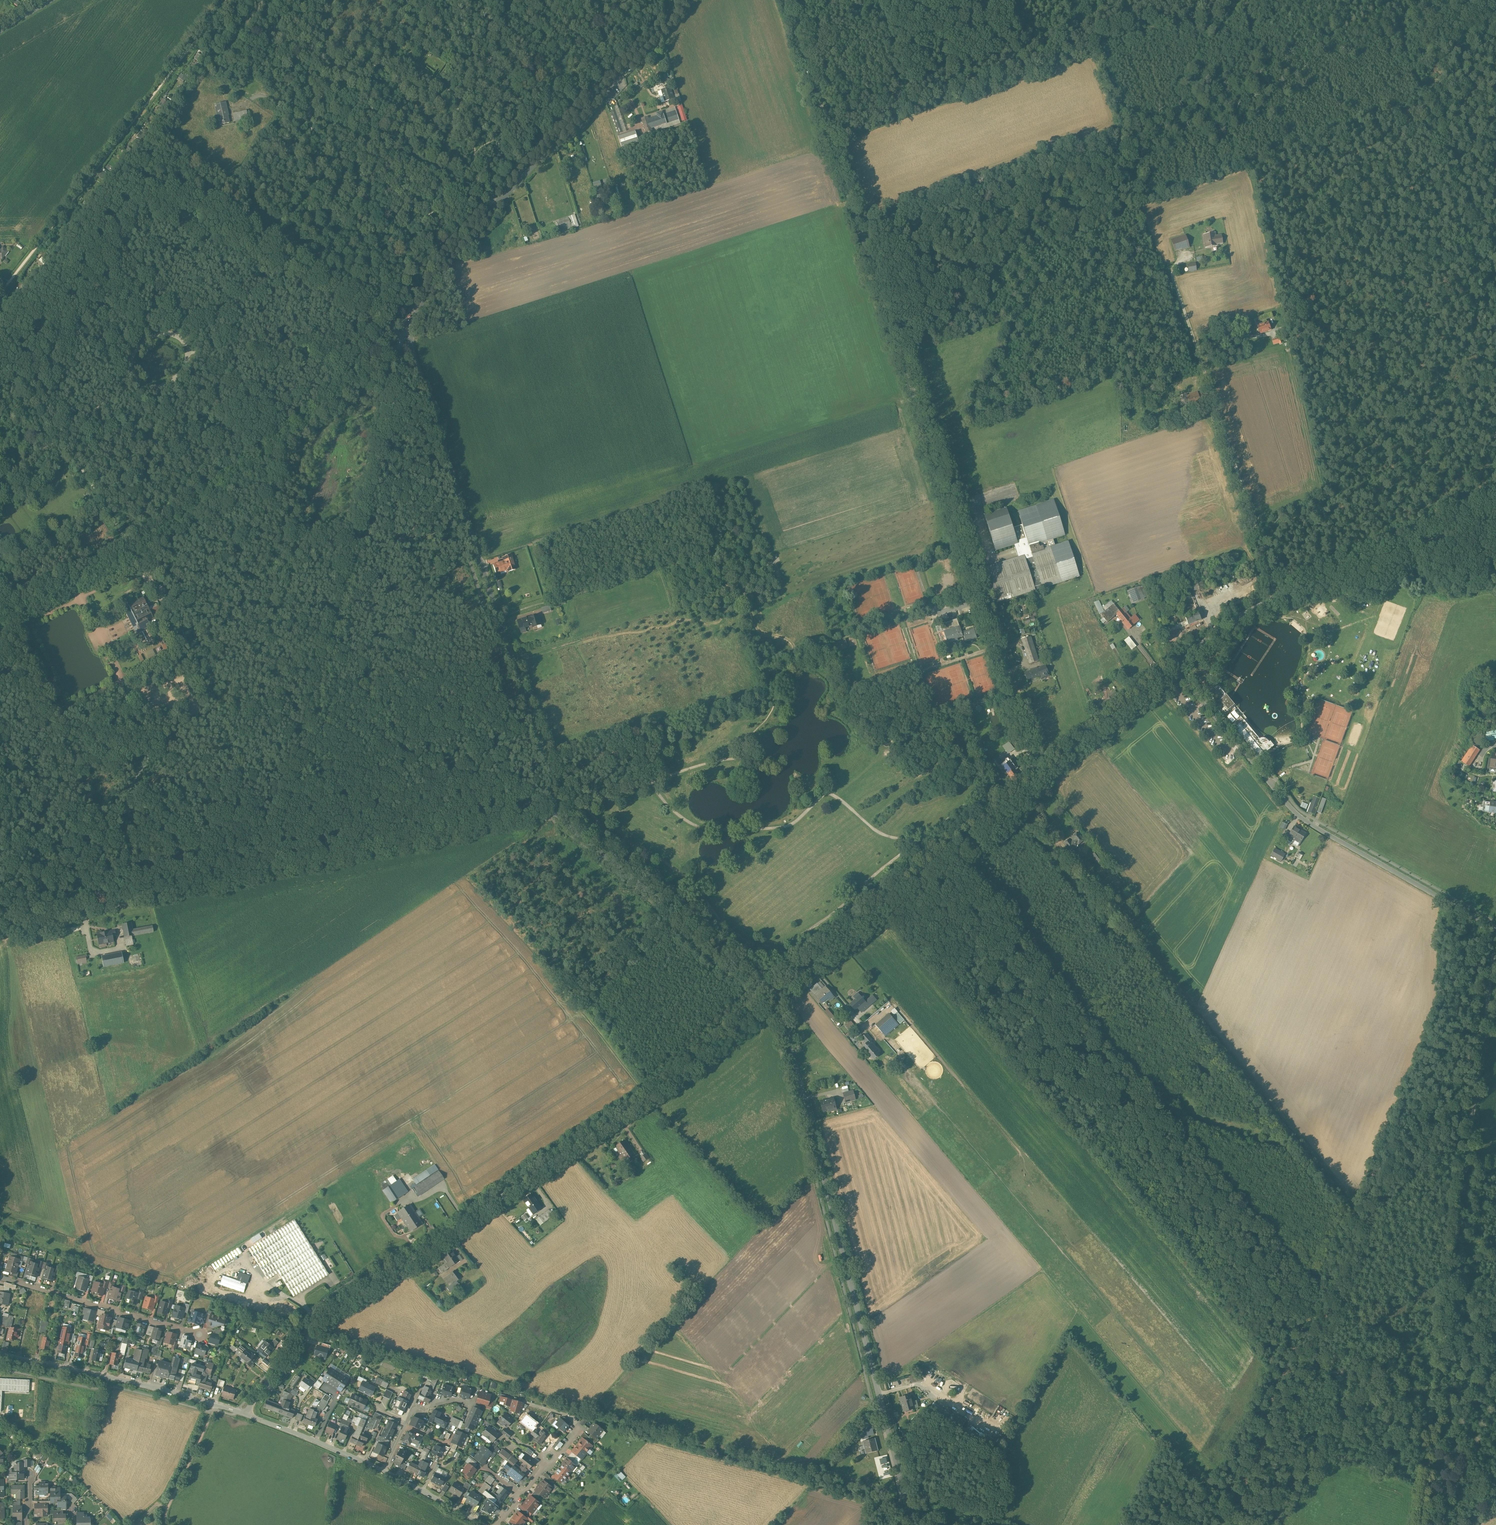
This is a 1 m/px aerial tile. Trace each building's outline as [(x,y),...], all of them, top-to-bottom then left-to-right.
[(663,74),(662,71),(639,86),(641,88),(663,74)] [(182,83),(187,78),(182,73),(177,78),(182,83)] [(670,87),(662,90),(665,102),(674,99),(670,87)] [(225,102),(215,104),(220,125),(229,123),(227,116),(228,116),(225,102)] [(682,105),(677,107),(682,122),(687,120),(682,105)] [(626,131),(618,108),(613,110),(611,111),(619,134),(621,133),(626,131)] [(675,108),(648,116),(650,121),(651,127),(653,131),(679,122),(675,108)] [(246,112),(233,115),(235,122),(248,119),(246,112)] [(638,139),(635,132),(619,137),(621,144),(638,139)] [(584,155),(586,161),(588,160),(584,146),(580,148),(582,156),(584,155)] [(601,180),(593,183),(596,194),(604,191),(601,180)] [(575,215),(557,221),(560,232),(578,226),(575,215)] [(1215,233),(1204,235),(1206,248),(1217,246),(1217,244),(1222,243),(1221,235),(1216,236),(1215,233)] [(1185,235),(1171,240),(1175,250),(1182,248),(1182,249),(1189,247),(1185,235)] [(1273,317),(1272,312),(1257,318),(1258,322),(1273,317)] [(1268,322),(1260,325),(1260,326),(1261,329),(1262,329),(1263,333),(1271,330),(1268,322)] [(1187,395),(1187,396),(1187,399),(1184,400),(1185,405),(1200,400),(1197,392),(1187,395)] [(1036,591),(1035,590),(1042,588),(1042,589),(1080,577),(1068,541),(1055,545),(1053,539),(1065,535),(1054,500),(1018,511),(1022,525),(1013,528),(1006,508),(984,515),(996,551),(1014,545),(1018,558),(986,568),(997,603),(1036,591)] [(504,561),(493,565),(496,574),(507,570),(508,572),(513,570),(511,563),(513,562),(512,558),(504,561)] [(1187,586),(1185,578),(1181,579),(1183,585),(1186,593),(1187,592),(1190,591),(1187,586)] [(1209,578),(1197,581),(1197,582),(1200,591),(1212,588),(1210,583),(1211,583),(1211,582),(1210,582),(1209,578)] [(1197,582),(1187,586),(1190,591),(1190,594),(1191,594),(1200,591),(1197,582)] [(1139,587),(1127,591),(1131,603),(1143,598),(1139,587)] [(1191,596),(1179,600),(1181,606),(1176,608),(1179,615),(1183,613),(1185,617),(1197,612),(1191,596)] [(143,598),(133,603),(132,602),(127,604),(128,606),(124,608),(132,625),(136,634),(150,627),(147,620),(162,613),(158,606),(149,611),(143,598)] [(1129,619),(1124,612),(1125,611),(1123,608),(1119,611),(1113,604),(1101,614),(1107,622),(1116,614),(1128,629),(1133,624),(1129,619)] [(1197,612),(1185,617),(1186,621),(1187,625),(1200,620),(1197,612)] [(1179,615),(1159,622),(1162,630),(1167,628),(1186,621),(1185,617),(1183,613),(1179,615)] [(531,617),(518,621),(522,633),(526,631),(525,627),(533,625),(533,627),(538,626),(537,624),(541,623),(538,615),(531,618),(531,617)] [(1134,615),(1129,619),(1133,624),(1139,620),(1134,615)] [(957,619),(942,624),(944,631),(944,632),(960,627),(957,619)] [(1186,621),(1167,628),(1169,631),(1187,625),(1186,621)] [(960,627),(944,632),(947,644),(957,640),(957,641),(958,641),(957,638),(964,636),(966,641),(977,638),(974,628),(961,632),(960,627)] [(1125,640),(1132,650),(1137,646),(1130,636),(1125,640)] [(1030,637),(1022,639),(1030,664),(1038,661),(1030,637)] [(145,653),(148,659),(156,655),(153,649),(145,653)] [(1045,666),(1038,669),(1040,675),(1040,676),(1041,678),(1043,677),(1044,678),(1049,676),(1045,666)] [(1037,668),(1024,673),(1027,680),(1040,676),(1040,675),(1038,669),(1037,668)] [(1228,695),(1227,695),(1225,695),(1224,696),(1219,700),(1225,707),(1223,709),(1225,712),(1232,707),(1233,706),(1234,704),(1234,703),(1232,702),(1228,697),(1228,695)] [(1259,739),(1244,720),(1235,727),(1235,728),(1250,747),(1249,748),(1258,759),(1264,754),(1273,746),(1269,742),(1267,740),(1265,739),(1263,738),(1261,738),(1259,739)] [(1482,741),(1483,739),(1482,737),(1481,735),(1479,733),(1476,733),(1474,734),(1472,735),(1471,737),(1470,739),(1471,742),(1472,744),(1474,745),(1477,745),(1479,745),(1481,743),(1482,741)] [(1473,745),(1462,762),(1463,762),(1460,765),(1467,770),(1480,750),(1473,745)] [(1007,759),(1003,754),(1000,756),(1002,758),(997,762),(1000,765),(1005,760),(1007,759)] [(1007,763),(1007,764),(1012,770),(1016,767),(1018,766),(1013,759),(1012,759),(1007,763)] [(1016,767),(1012,770),(1010,772),(1011,773),(1009,775),(1010,777),(1009,778),(1013,782),(1015,780),(1016,781),(1019,779),(1018,778),(1020,776),(1016,770),(1017,769),(1016,767)] [(1314,796),(1311,804),(1310,804),(1307,812),(1309,813),(1308,814),(1312,816),(1313,814),(1314,815),(1320,799),(1314,796)] [(1322,798),(1317,812),(1321,814),(1326,799),(1322,798)] [(1294,826),(1290,833),(1286,831),(1282,837),(1289,841),(1293,843),(1294,841),(1299,844),(1306,833),(1294,826)] [(1077,833),(1076,834),(1074,834),(1073,835),(1072,836),(1070,838),(1073,841),(1077,846),(1083,840),(1077,833)] [(1071,842),(1068,840),(1064,843),(1068,848),(1073,855),(1076,853),(1074,850),(1078,846),(1077,846),(1073,841),(1071,842)] [(1073,855),(1068,848),(1065,851),(1071,857),(1073,855)] [(1284,854),(1274,849),(1271,855),(1279,860),(1281,861),(1284,854)] [(131,923),(122,924),(125,937),(126,937),(131,936),(154,932),(152,926),(132,930),(131,923)] [(107,933),(101,934),(101,932),(97,932),(99,945),(113,942),(112,936),(115,935),(115,933),(115,931),(107,932),(107,933)] [(122,952),(102,956),(104,967),(124,963),(122,952)] [(77,964),(80,963),(80,965),(88,963),(86,955),(76,957),(77,964)] [(822,990),(817,985),(811,990),(816,996),(822,990)] [(835,997),(826,987),(822,990),(816,996),(821,1002),(828,997),(831,1001),(835,997)] [(860,995),(850,1004),(855,1010),(865,1002),(860,995)] [(865,1002),(855,1010),(859,1015),(877,1000),(873,995),(865,1002)] [(837,1020),(828,1009),(825,1011),(834,1022),(837,1020)] [(898,1011),(894,1015),(901,1023),(905,1020),(898,1011)] [(888,1014),(876,1025),(882,1033),(895,1021),(888,1014)] [(851,1021),(846,1025),(851,1031),(856,1027),(851,1021)] [(895,1021),(882,1033),(885,1036),(898,1025),(895,1021)] [(872,1040),(867,1033),(861,1038),(866,1044),(869,1041),(870,1042),(872,1040)] [(870,1042),(869,1041),(866,1044),(867,1044),(861,1049),(864,1053),(865,1052),(870,1058),(878,1051),(870,1042)] [(853,1091),(843,1093),(845,1102),(855,1099),(853,1091)] [(833,1098),(820,1102),(823,1111),(836,1107),(833,1098)] [(625,1141),(617,1147),(619,1151),(621,1153),(629,1147),(625,1141)] [(629,1147),(621,1153),(619,1151),(616,1153),(619,1157),(623,1155),(626,1160),(634,1154),(629,1147)] [(424,1171),(413,1179),(415,1183),(410,1186),(417,1196),(444,1178),(434,1165),(424,1171)] [(393,1176),(381,1184),(384,1189),(393,1184),(397,1189),(403,1185),(399,1179),(396,1181),(393,1176)] [(397,1189),(393,1184),(384,1189),(383,1190),(391,1203),(407,1192),(403,1185),(397,1189)] [(532,1194),(524,1200),(530,1209),(538,1203),(532,1194)] [(530,1209),(527,1210),(531,1215),(542,1208),(538,1203),(530,1209)] [(398,1213),(406,1224),(410,1231),(422,1224),(417,1215),(416,1215),(414,1212),(410,1205),(398,1213)] [(549,1210),(539,1217),(544,1223),(553,1215),(549,1210)] [(406,1224),(398,1213),(393,1216),(401,1227),(406,1224)] [(294,1220),(248,1249),(267,1280),(278,1273),(293,1297),(329,1275),(294,1220)] [(239,1248),(212,1265),(215,1270),(242,1253),(239,1248)] [(451,1249),(441,1255),(449,1268),(459,1261),(451,1249)] [(16,1259),(10,1257),(8,1264),(17,1267),(19,1261),(19,1260),(16,1259)] [(330,1268),(334,1266),(329,1257),(325,1259),(330,1268)] [(32,1263),(30,1262),(29,1265),(26,1274),(31,1276),(35,1263),(32,1263)] [(38,1264),(35,1263),(31,1276),(36,1277),(39,1268),(40,1265),(38,1264)] [(17,1267),(8,1264),(6,1271),(12,1273),(15,1274),(16,1272),(17,1267)] [(48,1267),(46,1267),(45,1270),(42,1279),(47,1281),(51,1268),(48,1267)] [(54,1269),(51,1268),(47,1281),(52,1282),(55,1272),(56,1270),(54,1269)] [(455,1270),(450,1274),(455,1281),(460,1277),(455,1270)] [(223,1276),(221,1285),(243,1292),(248,1276),(239,1273),(237,1281),(223,1276)] [(83,1278),(79,1277),(79,1278),(75,1289),(85,1292),(88,1280),(88,1279),(83,1278)] [(101,1284),(95,1282),(93,1287),(95,1288),(94,1292),(98,1293),(97,1295),(102,1296),(103,1292),(104,1288),(105,1285),(101,1284)] [(114,1287),(111,1287),(110,1289),(108,1298),(113,1300),(116,1288),(114,1287)] [(119,1289),(116,1288),(113,1300),(119,1301),(121,1292),(122,1290),(119,1289)] [(138,1293),(129,1291),(127,1296),(129,1296),(128,1298),(129,1299),(130,1300),(129,1303),(135,1305),(136,1301),(138,1301),(138,1299),(140,1294),(138,1293)] [(0,1292),(0,1304),(8,1305),(10,1294),(0,1292)] [(154,1299),(146,1297),(143,1307),(149,1309),(149,1310),(150,1310),(152,1310),(155,1302),(155,1300),(154,1299)] [(62,1308),(68,1309),(71,1301),(65,1299),(62,1308)] [(167,1304),(161,1302),(158,1312),(166,1315),(168,1308),(169,1304),(167,1304)] [(182,1308),(176,1306),(175,1310),(174,1311),(173,1313),(174,1314),(176,1314),(175,1317),(182,1319),(184,1312),(185,1308),(182,1308)] [(97,1312),(88,1310),(88,1309),(87,1309),(86,1309),(85,1309),(84,1308),(83,1313),(85,1313),(86,1314),(85,1314),(84,1315),(84,1316),(85,1317),(88,1318),(88,1320),(95,1322),(96,1315),(97,1312)] [(193,1311),(190,1318),(189,1319),(188,1320),(189,1322),(199,1324),(200,1322),(202,1314),(193,1311)] [(104,1315),(103,1316),(101,1316),(100,1316),(98,1328),(108,1331),(111,1318),(107,1317),(107,1315),(104,1315)] [(225,1319),(211,1315),(209,1321),(207,1326),(212,1327),(213,1325),(216,1326),(221,1325),(223,1325),(225,1319)] [(130,1321),(119,1318),(118,1321),(116,1327),(116,1328),(127,1331),(130,1321)] [(145,1326),(136,1323),(133,1334),(142,1337),(145,1326)] [(37,1326),(28,1324),(27,1332),(24,1342),(32,1344),(32,1343),(33,1336),(35,1336),(36,1333),(36,1332),(37,1326)] [(71,1326),(64,1324),(60,1338),(68,1340),(70,1329),(71,1330),(71,1326)] [(20,1329),(10,1327),(8,1339),(15,1340),(17,1332),(19,1333),(20,1329)] [(162,1330),(154,1328),(151,1339),(158,1341),(159,1341),(160,1337),(162,1330)] [(177,1335),(167,1332),(165,1343),(172,1345),(174,1345),(174,1343),(177,1335)] [(213,1333),(212,1334),(209,1342),(218,1344),(221,1334),(217,1332),(213,1333)] [(87,1335),(79,1334),(77,1345),(86,1347),(87,1345),(85,1345),(87,1335)] [(189,1350),(191,1344),(191,1341),(190,1341),(186,1340),(187,1337),(187,1336),(183,1335),(181,1342),(180,1345),(180,1347),(183,1348),(183,1349),(189,1350)] [(52,1340),(43,1337),(43,1338),(40,1349),(48,1350),(49,1343),(51,1343),(52,1340)] [(105,1343),(101,1342),(100,1345),(108,1347),(110,1338),(106,1337),(105,1342),(105,1343)] [(94,1341),(91,1340),(90,1346),(89,1348),(93,1349),(94,1344),(97,1345),(97,1342),(94,1341)] [(1,1352),(7,1353),(9,1342),(4,1341),(1,1352)] [(69,1343),(60,1341),(57,1352),(65,1354),(66,1347),(67,1347),(68,1347),(69,1343)] [(273,1348),(265,1342),(258,1350),(266,1357),(273,1348)] [(203,1346),(197,1344),(195,1354),(198,1355),(198,1354),(204,1356),(205,1352),(206,1350),(203,1346)] [(86,1347),(77,1345),(74,1356),(82,1358),(84,1351),(84,1350),(86,1351),(86,1347)] [(134,1360),(127,1358),(125,1367),(137,1370),(139,1363),(142,1351),(143,1346),(143,1348),(142,1348),(142,1351),(141,1350),(141,1351),(136,1350),(134,1360)] [(148,1350),(143,1349),(143,1346),(142,1351),(139,1363),(143,1364),(145,1358),(146,1358),(148,1350)] [(156,1347),(153,1346),(151,1355),(157,1356),(160,1346),(156,1346),(156,1347)] [(321,1347),(317,1346),(314,1356),(323,1358),(324,1355),(326,1355),(328,1349),(321,1347)] [(133,1348),(129,1348),(126,1347),(125,1354),(131,1356),(131,1355),(133,1348)] [(104,1351),(94,1349),(92,1360),(99,1362),(101,1354),(103,1354),(104,1351)] [(122,1355),(112,1353),(110,1364),(117,1366),(119,1359),(120,1358),(121,1358),(122,1355)] [(258,1358),(252,1353),(250,1355),(248,1358),(254,1363),(258,1358)] [(174,1358),(172,1365),(168,1378),(179,1381),(181,1374),(178,1373),(178,1372),(179,1369),(175,1368),(176,1365),(178,1365),(179,1359),(174,1358)] [(254,1363),(248,1358),(245,1361),(244,1363),(251,1368),(253,1365),(252,1365),(254,1363)] [(159,1361),(156,1375),(168,1378),(172,1365),(159,1361)] [(206,1362),(200,1361),(198,1368),(200,1368),(199,1371),(203,1373),(206,1362)] [(212,1364),(206,1362),(203,1373),(207,1374),(208,1371),(210,1372),(212,1364)] [(147,1365),(145,1364),(143,1372),(150,1373),(152,1364),(148,1363),(147,1365)] [(330,1368),(327,1373),(326,1373),(325,1374),(326,1375),(323,1378),(322,1380),(323,1380),(326,1382),(327,1380),(328,1381),(335,1371),(330,1368)] [(196,1375),(193,1385),(199,1387),(203,1373),(199,1371),(198,1375),(196,1375)] [(335,1371),(328,1381),(330,1381),(328,1383),(332,1386),(339,1374),(335,1371)] [(207,1374),(203,1373),(199,1387),(211,1391),(213,1383),(206,1381),(207,1378),(206,1378),(207,1374)] [(339,1374),(332,1386),(335,1388),(336,1386),(337,1386),(344,1377),(339,1374)] [(431,1383),(426,1394),(430,1396),(438,1377),(434,1375),(431,1383)] [(344,1377),(337,1386),(339,1387),(337,1389),(340,1391),(341,1391),(343,1388),(344,1386),(345,1386),(345,1385),(348,1380),(344,1377)] [(3,1391),(30,1392),(30,1379),(0,1378),(0,1411),(2,1411),(3,1391)] [(308,1381),(304,1378),(300,1385),(306,1390),(310,1385),(311,1383),(308,1381)] [(381,1382),(379,1380),(379,1379),(377,1378),(374,1383),(386,1389),(388,1384),(382,1381),(381,1382)] [(427,1381),(422,1392),(426,1394),(431,1383),(427,1381)] [(363,1382),(359,1391),(371,1396),(375,1387),(363,1382)] [(454,1388),(443,1385),(441,1392),(443,1392),(442,1395),(450,1397),(451,1393),(451,1392),(453,1392),(454,1388),(454,1390),(453,1390),(453,1388),(454,1388)] [(473,1390),(467,1388),(462,1386),(459,1393),(461,1394),(460,1396),(468,1399),(470,1393),(471,1393),(473,1390)] [(234,1390),(225,1387),(222,1396),(230,1399),(232,1398),(234,1390)] [(413,1391),(406,1387),(404,1390),(411,1395),(413,1391)] [(411,1395),(404,1390),(402,1394),(400,1393),(398,1397),(401,1398),(408,1401),(411,1395)] [(422,1392),(420,1391),(417,1398),(423,1401),(426,1394),(422,1392)] [(397,1398),(385,1392),(383,1396),(393,1401),(394,1398),(396,1399),(397,1398)] [(485,1394),(479,1392),(476,1402),(482,1403),(485,1394)] [(330,1397),(325,1394),(320,1401),(326,1405),(328,1403),(327,1402),(330,1397)] [(430,1396),(426,1394),(423,1401),(429,1403),(432,1396),(430,1396)] [(491,1396),(485,1394),(482,1403),(488,1405),(491,1396)] [(353,1395),(349,1404),(356,1407),(360,1398),(353,1395)] [(909,1395),(899,1398),(901,1404),(902,1404),(904,1412),(913,1409),(909,1395)] [(393,1401),(383,1396),(380,1403),(385,1405),(385,1406),(386,1405),(384,1404),(386,1401),(392,1404),(393,1401)] [(505,1398),(501,1397),(500,1402),(504,1403),(505,1404),(505,1405),(510,1407),(512,1400),(505,1398)] [(360,1398),(356,1407),(364,1410),(367,1401),(360,1398)] [(408,1401),(401,1398),(400,1401),(399,1403),(406,1407),(408,1401)] [(272,1402),(267,1400),(264,1408),(269,1410),(272,1402)] [(510,1407),(509,1409),(511,1410),(512,1411),(514,1412),(517,1402),(512,1400),(510,1407)] [(315,1408),(314,1410),(314,1412),(317,1413),(316,1413),(319,1414),(320,1410),(322,1411),(326,1405),(320,1401),(316,1407),(315,1408)] [(281,1405),(272,1402),(269,1410),(281,1414),(283,1407),(280,1406),(281,1405)] [(523,1403),(517,1402),(514,1412),(517,1413),(519,1411),(520,1409),(521,1409),(523,1403)] [(406,1407),(399,1403),(397,1406),(396,1409),(403,1412),(406,1407)] [(286,1408),(283,1407),(281,1414),(287,1416),(289,1409),(286,1408)] [(482,1411),(473,1407),(470,1414),(479,1418),(482,1411)] [(972,1411),(970,1417),(985,1425),(990,1416),(973,1407),(971,1411),(972,1411)] [(295,1411),(288,1408),(289,1409),(287,1416),(292,1418),(295,1411)] [(441,1413),(433,1410),(431,1416),(438,1419),(439,1416),(441,1413)] [(372,1418),(376,1420),(380,1422),(383,1416),(375,1412),(372,1418)] [(303,1415),(297,1413),(295,1419),(301,1422),(303,1415)] [(513,1420),(505,1413),(500,1420),(503,1423),(502,1424),(506,1427),(513,1420)] [(479,1418),(470,1414),(467,1420),(476,1424),(479,1418)] [(307,1415),(306,1415),(303,1422),(309,1425),(311,1417),(307,1415)] [(372,1418),(368,1416),(366,1421),(365,1424),(368,1425),(373,1427),(376,1420),(372,1418)] [(438,1419),(431,1416),(428,1421),(435,1424),(437,1422),(438,1419)] [(314,1418),(311,1417),(309,1425),(314,1427),(317,1420),(314,1418)] [(419,1419),(413,1417),(409,1425),(419,1430),(423,1422),(420,1420),(419,1419)] [(460,1421),(452,1417),(450,1421),(449,1424),(452,1426),(457,1428),(460,1421)] [(571,1423),(564,1417),(562,1419),(569,1425),(571,1423)] [(530,1423),(523,1418),(521,1422),(527,1427),(530,1423)] [(562,1419),(561,1418),(557,1423),(559,1427),(558,1427),(564,1432),(567,1429),(566,1428),(569,1425),(562,1419)] [(358,1426),(354,1435),(353,1435),(350,1442),(356,1444),(359,1437),(365,1424),(366,1421),(361,1419),(358,1426)] [(444,1421),(438,1419),(437,1422),(442,1424),(441,1427),(444,1428),(447,1423),(443,1421),(444,1421)] [(476,1424),(467,1420),(465,1425),(464,1427),(466,1428),(473,1431),(476,1424)] [(397,1424),(389,1421),(386,1428),(393,1432),(394,1432),(397,1424)] [(330,1422),(326,1432),(332,1434),(335,1427),(336,1425),(330,1422)] [(996,1425),(993,1424),(990,1430),(998,1434),(1002,1425),(997,1423),(996,1425)] [(365,1424),(359,1437),(361,1439),(364,1433),(365,1434),(365,1433),(368,1425),(365,1424)] [(592,1434),(597,1438),(603,1430),(597,1425),(594,1424),(588,1431),(592,1434)] [(488,1426),(482,1434),(487,1438),(493,1430),(488,1426)] [(348,1430),(342,1427),(337,1439),(340,1440),(341,1439),(344,1440),(348,1430)] [(386,1428),(385,1428),(380,1440),(381,1441),(383,1438),(389,1441),(390,1441),(394,1432),(393,1432),(386,1428)] [(511,1434),(505,1429),(502,1433),(508,1438),(511,1434)] [(493,1430),(487,1438),(492,1442),(498,1434),(493,1430)] [(467,1435),(457,1431),(454,1437),(464,1441),(467,1435)] [(547,1435),(541,1431),(539,1433),(537,1435),(543,1440),(547,1435)] [(413,1435),(407,1432),(403,1441),(409,1444),(410,1442),(417,1445),(420,1439),(420,1438),(413,1435),(414,1435),(413,1435)] [(589,1439),(584,1433),(581,1437),(583,1439),(587,1442),(589,1439)] [(597,1438),(592,1434),(588,1437),(595,1443),(599,1440),(597,1438)] [(543,1440),(537,1435),(535,1438),(533,1440),(540,1445),(543,1440)] [(361,1439),(359,1437),(356,1444),(361,1447),(363,1442),(364,1440),(361,1439)] [(464,1441),(454,1437),(451,1443),(452,1443),(457,1445),(461,1447),(464,1441)] [(559,1438),(552,1447),(555,1449),(562,1439),(559,1438)] [(874,1438),(863,1441),(866,1454),(878,1451),(874,1438)] [(583,1439),(581,1442),(580,1442),(577,1445),(579,1446),(580,1447),(586,1452),(587,1452),(592,1446),(590,1444),(587,1442),(583,1439)] [(496,1441),(492,1448),(498,1452),(500,1448),(497,1446),(499,1443),(496,1441)] [(517,1446),(511,1441),(507,1445),(514,1450),(517,1446)] [(380,1444),(378,1444),(374,1452),(383,1456),(385,1451),(386,1448),(387,1448),(380,1444)] [(444,1450),(436,1446),(433,1453),(440,1457),(441,1456),(442,1454),(444,1450)] [(490,1452),(483,1446),(479,1452),(486,1458),(489,1456),(490,1455),(490,1456),(492,1453),(490,1452)] [(579,1446),(577,1449),(575,1448),(572,1452),(578,1456),(579,1457),(580,1455),(583,1457),(587,1452),(586,1452),(580,1447),(579,1446)] [(534,1452),(528,1448),(525,1451),(531,1456),(534,1452)] [(400,1449),(398,1454),(397,1453),(395,1458),(396,1458),(393,1462),(400,1465),(401,1462),(406,1453),(400,1449)] [(510,1455),(503,1450),(499,1455),(505,1460),(506,1460),(509,1456),(510,1455)] [(486,1458),(479,1452),(474,1458),(477,1461),(483,1465),(485,1463),(484,1461),(486,1458)] [(474,1458),(470,1455),(468,1458),(471,1460),(475,1463),(477,1461),(474,1458)] [(533,1462),(525,1456),(521,1460),(524,1463),(522,1465),(528,1470),(533,1462)] [(517,1462),(511,1457),(508,1462),(513,1466),(518,1470),(520,1467),(515,1464),(517,1462)] [(573,1463),(567,1458),(562,1464),(572,1471),(576,1465),(573,1463)] [(475,1463),(471,1460),(468,1464),(474,1469),(477,1465),(475,1463)] [(416,1465),(410,1462),(407,1469),(414,1472),(415,1468),(414,1468),(416,1465)] [(508,1462),(504,1466),(504,1467),(509,1471),(513,1466),(508,1462)] [(14,1471),(12,1470),(10,1470),(10,1478),(15,1478),(15,1480),(16,1480),(23,1480),(24,1479),(24,1467),(24,1464),(16,1464),(16,1463),(15,1463),(15,1475),(14,1475),(14,1471)] [(468,1464),(462,1472),(470,1478),(476,1470),(474,1469),(468,1464)] [(555,1476),(554,1475),(552,1478),(555,1480),(556,1479),(561,1483),(564,1479),(565,1480),(572,1471),(562,1464),(563,1465),(561,1468),(562,1469),(561,1470),(559,1469),(558,1471),(558,1472),(555,1476)] [(522,1465),(520,1467),(518,1470),(524,1475),(528,1470),(522,1465)] [(518,1470),(513,1466),(509,1471),(507,1474),(518,1482),(524,1475),(518,1470)] [(424,1469),(421,1467),(418,1474),(423,1477),(426,1470),(424,1469)] [(621,1482),(627,1476),(621,1470),(615,1476),(621,1482)] [(445,1478),(435,1473),(431,1481),(441,1486),(445,1478)] [(489,1475),(485,1481),(491,1485),(495,1479),(489,1475)] [(549,1484),(543,1480),(541,1483),(542,1483),(540,1486),(549,1493),(553,1488),(549,1484)] [(45,1485),(45,1482),(42,1482),(42,1484),(39,1484),(39,1486),(34,1486),(35,1491),(36,1491),(36,1495),(40,1495),(40,1494),(47,1494),(47,1490),(48,1490),(48,1485),(45,1485)] [(466,1482),(462,1488),(464,1489),(468,1491),(471,1485),(466,1482)] [(491,1487),(485,1482),(478,1491),(482,1494),(485,1491),(487,1492),(491,1487)] [(462,1488),(454,1483),(449,1491),(459,1497),(464,1489),(462,1488)] [(24,1486),(11,1486),(11,1494),(16,1494),(16,1499),(20,1499),(24,1499),(24,1486)] [(549,1493),(540,1486),(538,1488),(538,1487),(535,1490),(535,1491),(540,1494),(545,1498),(549,1493)] [(60,1492),(56,1492),(56,1488),(50,1488),(50,1503),(58,1503),(58,1510),(63,1510),(66,1510),(66,1497),(60,1497),(60,1492)] [(503,1488),(497,1497),(503,1501),(509,1493),(503,1488)] [(476,1494),(471,1491),(465,1501),(470,1504),(476,1494)] [(487,1492),(485,1491),(482,1494),(487,1498),(489,1499),(492,1502),(495,1499),(487,1492)] [(68,1497),(74,1503),(78,1499),(72,1493),(68,1497)] [(476,1494),(470,1504),(475,1507),(481,1497),(476,1494)] [(531,1496),(529,1499),(527,1501),(536,1508),(540,1503),(536,1500),(531,1496)] [(502,1502),(496,1497),(495,1499),(492,1502),(498,1507),(502,1502)] [(498,1507),(492,1502),(489,1499),(484,1506),(481,1511),(489,1515),(491,1512),(493,1513),(498,1507)] [(536,1508),(527,1501),(526,1503),(525,1503),(523,1506),(525,1508),(528,1510),(532,1514),(536,1508)] [(39,1504),(35,1505),(35,1514),(38,1513),(38,1515),(42,1515),(42,1516),(47,1516),(47,1505),(47,1504),(39,1504)] [(20,1506),(13,1506),(13,1515),(17,1515),(17,1517),(22,1517),(22,1506),(20,1506)] [(50,1511),(50,1514),(53,1514),(53,1522),(54,1522),(54,1520),(59,1520),(59,1524),(66,1524),(66,1514),(63,1514),(63,1510),(58,1510),(50,1511)] [(526,1517),(519,1512),(515,1517),(524,1524),(528,1519),(526,1517)] [(534,1520),(528,1514),(526,1517),(528,1519),(532,1523),(534,1520)] [(77,1516),(77,1524),(93,1524),(92,1524),(91,1523),(90,1523),(90,1519),(87,1520),(87,1516),(84,1516),(77,1516)] [(515,1517),(513,1519),(510,1522),(514,1524),(523,1524),(524,1524),(515,1517)]
